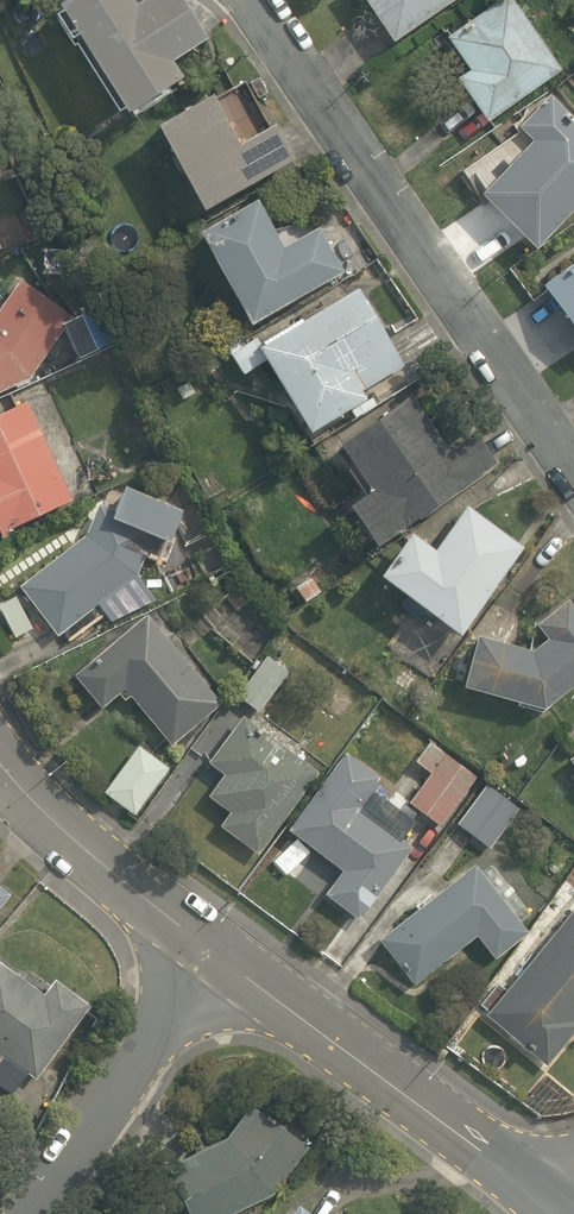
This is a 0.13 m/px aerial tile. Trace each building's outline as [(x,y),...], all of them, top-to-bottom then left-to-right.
[(60,1),(127,110),(183,75),(174,59),(209,37),(185,0),(142,0),(137,3),(135,0),(61,0),(60,1)] [(394,42),(455,0),(366,0),(394,42)] [(446,36),(469,69),(457,77),(488,120),(563,68),(514,0),(498,0),(446,36)] [(215,92),(158,122),(205,208),(297,157),(277,123),(242,142),(215,92)] [(551,95),(520,126),(533,140),(481,192),(536,248),(573,210),(573,118),(551,95)] [(258,197),(200,230),(252,323),(345,271),(321,226),(285,246),(258,197)] [(573,331),(573,262),(542,284),(573,331)] [(16,385),(17,387),(32,381),(30,378),(75,314),(21,279),(0,308),(0,392),(16,385)] [(407,366),(360,287),(304,320),(303,318),(264,341),(265,344),(260,347),(311,432),(369,398),(365,391),(407,366)] [(340,442),(371,489),(350,504),(378,544),(497,461),(477,432),(450,449),(411,394),(340,442)] [(28,400),(0,413),(0,532),(2,537),(9,535),(8,530),(73,499),(28,400)] [(171,542),(184,509),(126,484),(116,509),(99,502),(87,534),(20,585),(58,636),(95,608),(108,625),(130,616),(159,591),(144,580),(145,578),(139,572),(145,558),(159,563),(161,559),(166,561),(171,545),(167,544),(169,541),(171,542)] [(412,531),(380,572),(461,633),(525,546),(468,504),(436,548),(412,531)] [(478,633),(464,685),(545,708),(573,686),(573,604),(570,599),(538,623),(548,637),(534,648),(478,633)] [(173,746),(223,703),(148,613),(75,673),(102,708),(119,693),(125,700),(131,695),(173,746)] [(260,711),(289,671),(268,655),(238,695),(260,711)] [(320,772),(244,714),(209,762),(225,774),(208,796),(231,812),(221,825),(259,854),(320,772)] [(170,768),(139,744),(104,792),(136,815),(170,768)] [(343,870),(325,893),(360,920),(414,847),(403,839),(416,821),(377,791),(381,785),(377,782),(381,777),(347,751),(289,829),(343,870)] [(441,826),(478,776),(447,753),(410,802),(441,826)] [(490,848),(521,808),(488,784),(458,823),(490,848)] [(476,863),(379,938),(414,984),(477,935),(495,958),(530,932),(521,920),(531,913),(494,864),(483,872),(476,863)] [(0,882),(0,907),(12,892),(0,882)] [(506,990),(499,984),(482,1005),(488,1011),(486,1014),(548,1066),(573,1033),(573,910),(506,990)] [(36,1079),(92,1004),(56,978),(45,993),(0,960),(0,1086),(12,1095),(28,1073),(36,1079)] [(169,1163),(190,1213),(232,1213),(275,1194),(310,1145),(256,1106),(227,1137),(169,1163)] [(299,1203),(291,1213),(314,1213),(299,1203)]
